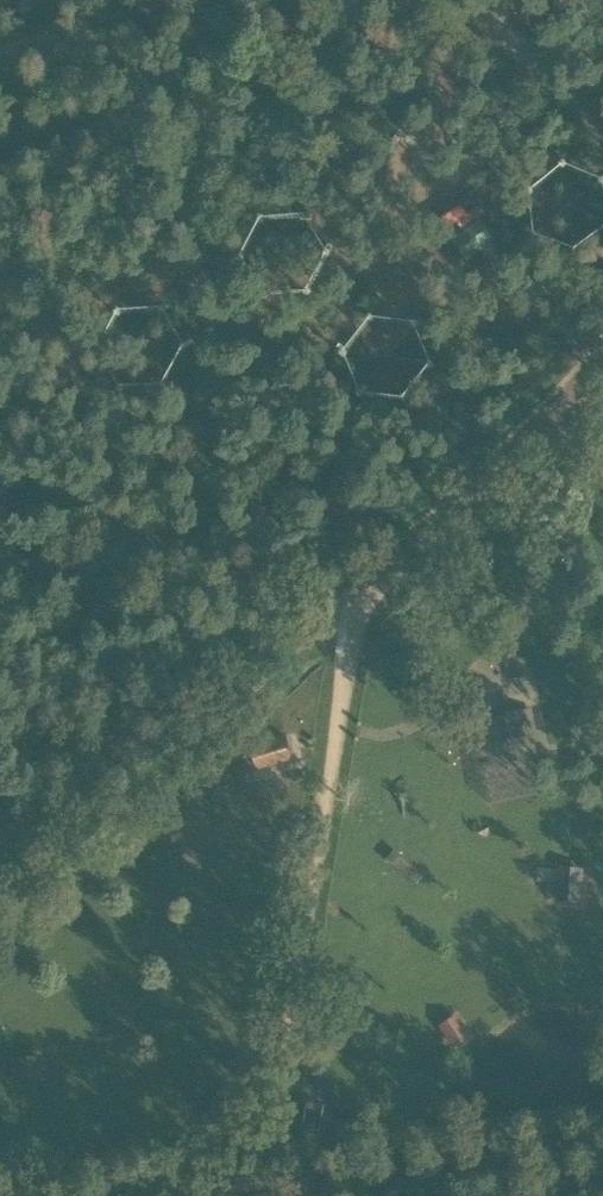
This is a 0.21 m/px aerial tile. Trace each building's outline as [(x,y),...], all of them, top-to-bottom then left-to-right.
[(492,240),(478,221),(452,241),(466,260),(492,240)] [(531,710),(485,720),(489,742),(535,732),(531,710)] [(246,739),(251,776),(292,771),(287,734),(246,739)] [(581,903),(584,868),(558,866),(555,901),(581,903)] [(436,1023),(449,1048),(471,1037),(458,1012),(436,1023)] [(306,1101),(302,1128),(318,1130),(323,1103),(306,1101)]
